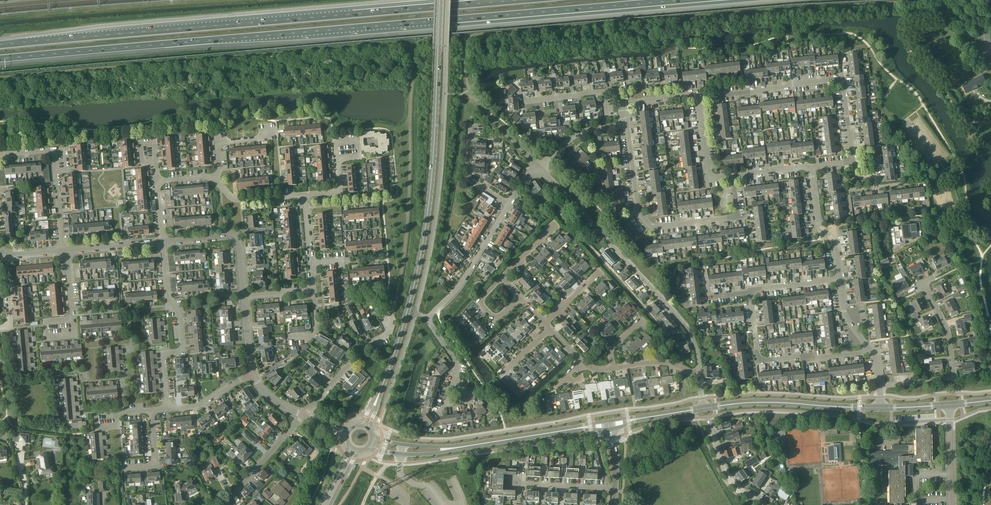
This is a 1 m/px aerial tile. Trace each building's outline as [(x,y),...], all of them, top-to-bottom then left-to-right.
[(982,33),(982,35),(979,36),(980,44),(983,44),(983,46),(990,45),(990,33),(982,33)] [(675,67),(670,68),(670,72),(671,81),(672,81),(673,82),(674,81),(675,81),(677,81),(677,79),(676,78),(677,76),(676,75),(676,74),(676,71),(676,69),(679,68),(678,61),(675,61),(675,67)] [(642,66),(643,73),(646,73),(646,75),(647,77),(647,79),(646,80),(647,81),(648,82),(647,82),(647,85),(650,84),(651,84),(652,84),(653,84),(652,74),(652,70),(646,71),(645,65),(642,66)] [(639,67),(633,68),(634,72),(635,81),(636,81),(636,82),(638,81),(641,81),(641,79),(640,78),(641,77),(641,76),(640,75),(640,74),(643,73),(642,66),(639,66),(639,67)] [(616,73),(617,83),(618,83),(620,83),(620,82),(623,82),(623,80),(622,79),(623,78),(623,77),(622,76),(622,75),(625,75),(624,67),(621,68),(622,73),(616,73)] [(627,67),(624,67),(625,75),(628,74),(628,75),(629,76),(628,78),(629,80),(629,82),(632,82),(634,82),(635,81),(634,72),(628,73),(627,67)] [(652,74),(653,84),(654,84),(655,84),(656,84),(657,83),(659,83),(659,81),(659,80),(660,79),(659,78),(658,77),(658,76),(661,75),(660,68),(657,69),(658,73),(652,74)] [(663,68),(660,68),(661,75),(664,75),(665,76),(664,78),(665,79),(665,80),(665,82),(668,82),(669,82),(670,82),(671,81),(670,72),(664,73),(663,68)] [(604,74),(598,75),(599,84),(600,84),(601,85),(602,84),(605,84),(605,81),(604,81),(605,80),(605,79),(604,78),(604,77),(604,76),(607,76),(606,69),(603,70),(604,74)] [(609,69),(606,69),(607,76),(610,76),(611,77),(610,79),(610,80),(611,81),(611,84),(614,83),(616,83),(617,83),(616,73),(616,69),(609,70),(609,69)] [(586,75),(580,76),(581,85),(582,85),(582,86),(584,86),(584,85),(587,85),(587,83),(586,82),(588,80),(587,80),(586,78),(589,77),(588,70),(585,70),(586,75)] [(592,70),(588,70),(589,77),(592,77),(593,78),(594,79),(592,81),(594,83),(593,83),(593,85),(596,85),(597,85),(598,85),(599,84),(598,75),(595,75),(594,72),(592,72),(592,70)] [(568,78),(562,78),(564,88),(565,88),(566,88),(566,87),(570,87),(569,85),(569,84),(570,83),(569,82),(568,81),(569,80),(572,80),(571,72),(568,73),(568,78)] [(574,72),(571,72),(572,80),(575,79),(575,80),(574,82),(576,84),(575,84),(575,86),(578,86),(580,86),(581,86),(581,85),(580,76),(574,77),(574,72)] [(556,74),(553,75),(554,82),(557,81),(557,82),(556,84),(558,86),(557,86),(558,88),(560,88),(561,88),(563,88),(564,88),(562,78),(559,79),(558,76),(556,76),(556,74)] [(550,80),(544,81),(546,90),(547,90),(549,90),(552,89),(551,87),(551,86),(552,85),(552,84),(550,83),(551,82),(554,82),(553,75),(550,75),(550,80)] [(982,75),(962,86),(966,94),(974,90),(975,90),(974,89),(978,88),(979,88),(978,87),(986,83),(982,75)] [(538,76),(535,77),(536,84),(539,84),(540,85),(538,86),(538,87),(540,88),(539,89),(540,91),(542,90),(543,91),(545,91),(545,90),(546,90),(544,81),(542,81),(541,77),(538,78),(538,76)] [(529,79),(526,80),(528,92),(529,93),(531,92),(534,92),(534,89),(533,89),(534,87),(533,86),(532,85),(533,84),(536,84),(535,77),(532,77),(532,82),(529,82),(529,79)] [(789,132),(792,132),(793,137),(798,137),(797,127),(799,126),(798,123),(792,123),(792,127),(788,128),(789,132)] [(360,141),(364,140),(364,139),(375,138),(375,140),(378,140),(379,149),(376,150),(376,148),(370,148),(370,146),(364,146),(364,144),(360,145),(361,150),(364,150),(364,152),(370,152),(370,154),(376,153),(376,155),(382,155),(382,153),(388,152),(387,146),(389,146),(389,140),(387,140),(386,135),(380,135),(380,133),(375,134),(374,132),(363,133),(363,135),(360,135),(360,141)] [(590,159),(583,152),(579,156),(589,167),(590,165),(587,161),(590,159)] [(589,167),(579,156),(575,160),(581,167),(584,165),(587,168),(589,167)] [(513,165),(511,168),(518,173),(522,167),(515,162),(511,160),(510,161),(510,163),(513,165)] [(575,160),(570,163),(580,174),(582,173),(579,169),(581,167),(575,160)] [(575,172),(579,176),(580,174),(570,163),(566,167),(573,175),(575,172)] [(508,173),(515,178),(518,173),(511,168),(509,171),(506,170),(504,170),(504,171),(507,174),(508,173)] [(500,177),(500,179),(503,180),(501,183),(508,188),(512,183),(504,178),(505,178),(501,175),(500,177)] [(543,189),(537,180),(524,189),(531,198),(543,189)] [(497,189),(505,194),(508,188),(501,183),(499,187),(496,185),(494,186),(493,187),(497,189)] [(494,212),(493,211),(495,208),(490,205),(485,212),(491,216),(494,212)] [(285,214),(285,219),(294,218),(293,209),(286,210),(286,214),(285,214)] [(515,210),(511,216),(521,221),(522,222),(524,223),(525,220),(521,218),(523,215),(520,213),(515,210)] [(38,220),(42,220),(42,218),(47,218),(46,215),(48,215),(48,214),(56,214),(55,212),(37,213),(38,218),(38,220)] [(259,227),(258,216),(250,217),(250,224),(249,224),(249,228),(259,227)] [(511,216),(508,221),(513,225),(518,227),(521,221),(511,216)] [(482,218),(479,224),(484,227),(488,221),(482,218)] [(619,225),(623,230),(634,220),(632,218),(629,221),(626,219),(619,225)] [(623,230),(627,234),(634,227),(632,225),(636,221),(634,220),(623,230)] [(902,227),(893,228),(895,245),(905,244),(905,241),(912,240),(912,238),(921,237),(920,228),(916,228),(916,224),(919,223),(902,225),(902,227)] [(148,224),(148,225),(143,226),(143,235),(149,234),(148,230),(152,230),(151,224),(148,224)] [(475,229),(481,233),(484,227),(479,224),(475,229)] [(501,232),(507,235),(510,230),(505,226),(501,232)] [(128,234),(128,236),(133,236),(132,227),(123,228),(124,234),(128,234)] [(627,234),(631,238),(642,228),(640,227),(637,230),(634,227),(627,234)] [(635,243),(642,236),(640,233),(643,230),(642,228),(631,238),(635,243)] [(886,228),(880,229),(881,243),(882,245),(888,245),(888,242),(886,228)] [(472,235),(477,238),(481,233),(475,229),(472,235)] [(262,231),(258,232),(254,232),(255,235),(250,235),(251,242),(260,241),(259,235),(263,234),(262,231)] [(498,238),(503,241),(507,235),(501,232),(498,238)] [(463,240),(462,240),(463,238),(463,237),(457,234),(454,236),(459,243),(463,240)] [(477,238),(472,235),(468,240),(468,241),(474,244),(477,238)] [(554,240),(560,247),(565,242),(567,244),(569,242),(565,237),(562,239),(559,236),(554,240)] [(494,244),(500,247),(503,241),(498,238),(494,244)] [(468,240),(466,239),(465,241),(464,241),(464,242),(467,243),(465,246),(470,250),(474,244),(468,241),(468,240)] [(454,240),(447,246),(454,253),(451,256),(458,263),(460,261),(461,262),(465,258),(458,250),(461,247),(454,240)] [(552,248),(550,250),(558,258),(560,256),(556,251),(560,247),(554,240),(549,245),(552,248)] [(260,241),(251,242),(251,248),(256,247),(256,250),(261,250),(264,250),(264,246),(260,247),(260,241)] [(217,252),(217,253),(217,259),(228,258),(228,256),(226,256),(226,253),(220,253),(219,249),(213,249),(213,253),(217,252)] [(260,253),(252,254),(252,260),(264,259),(264,253),(268,252),(268,249),(264,250),(261,250),(261,253),(260,253)] [(545,249),(540,254),(546,261),(551,256),(555,261),(558,258),(550,250),(548,253),(545,249)] [(482,258),(492,263),(494,259),(498,260),(500,256),(495,253),(494,254),(486,250),(482,258)] [(608,251),(603,255),(612,264),(616,260),(608,251)] [(445,254),(442,265),(444,267),(447,270),(448,269),(452,273),(457,268),(454,264),(456,262),(453,258),(450,256),(447,252),(446,254),(445,254)] [(538,271),(541,269),(540,269),(542,267),(541,265),(546,261),(540,254),(534,259),(536,260),(531,264),(532,265),(530,267),(532,268),(533,267),(538,271)] [(928,260),(932,268),(934,266),(936,270),(947,264),(944,257),(937,260),(935,257),(931,259),(928,260)] [(214,266),(215,269),(221,269),(221,265),(227,264),(227,261),(228,261),(228,258),(217,259),(218,266),(214,266)] [(252,260),(253,266),(261,265),(263,265),(263,268),(264,268),(269,268),(269,265),(265,265),(264,259),(252,260)] [(919,274),(923,272),(926,270),(921,259),(915,262),(917,264),(909,269),(913,276),(918,273),(919,274)] [(584,273),(589,268),(582,260),(579,262),(581,264),(578,266),(584,273)] [(620,262),(613,269),(617,274),(624,281),(631,275),(626,269),(621,273),(619,272),(622,269),(620,267),(622,265),(620,262)] [(484,269),(490,273),(493,269),(487,265),(484,269)] [(572,269),(579,277),(584,273),(578,266),(576,268),(575,267),(572,269)] [(257,272),(253,273),(254,278),(263,277),(263,272),(264,272),(264,268),(263,268),(257,269),(257,272)] [(215,273),(218,272),(219,279),(230,278),(229,276),(228,276),(228,272),(221,273),(221,269),(215,269),(215,273)] [(301,272),(301,270),(287,271),(287,280),(294,280),(294,276),(296,276),(296,273),(301,272)] [(522,279),(519,281),(523,286),(531,279),(529,277),(527,279),(525,276),(527,274),(525,272),(520,276),(522,279)] [(566,277),(563,279),(570,286),(575,281),(568,273),(565,276),(566,277)] [(254,278),(254,284),(258,283),(259,287),(260,287),(260,288),(265,288),(265,286),(266,286),(265,282),(263,282),(263,277),(254,278)] [(627,283),(633,290),(640,285),(633,277),(627,283)] [(896,281),(892,283),(897,293),(909,288),(904,277),(903,278),(896,281)] [(230,281),(230,278),(219,279),(220,286),(216,286),(217,289),(223,289),(222,285),(229,284),(228,281),(230,281)] [(523,286),(528,291),(531,288),(533,290),(538,286),(536,284),(534,286),(531,283),(533,281),(531,279),(523,286)] [(565,291),(570,286),(563,279),(558,284),(557,286),(555,284),(553,286),(558,292),(560,290),(558,288),(560,286),(565,291)] [(607,290),(606,290),(609,288),(612,290),(615,287),(610,281),(605,286),(602,283),(595,290),(601,296),(607,290)] [(949,294),(943,282),(935,286),(941,298),(949,294)] [(532,295),(536,300),(544,293),(542,291),(540,293),(538,290),(540,288),(538,286),(533,290),(535,293),(532,295)] [(536,300),(541,305),(544,302),(546,305),(551,300),(549,297),(546,299),(544,297),(546,295),(544,293),(536,300)] [(648,297),(645,293),(638,298),(642,302),(648,297)] [(588,296),(583,301),(589,308),(594,303),(595,304),(598,307),(600,305),(593,297),(591,299),(588,296)] [(913,306),(917,313),(925,309),(923,304),(922,305),(919,299),(911,303),(913,306)] [(956,315),(959,314),(957,310),(952,299),(944,303),(949,314),(950,313),(952,317),(956,315)] [(583,301),(578,306),(581,309),(579,311),(585,318),(588,316),(584,312),(589,308),(583,301)] [(663,309),(657,302),(648,309),(654,316),(663,309)] [(279,304),(273,305),(274,314),(280,313),(280,315),(283,315),(283,312),(282,308),(279,308),(279,304)] [(628,306),(627,305),(622,309),(629,316),(631,314),(632,315),(637,311),(630,304),(628,306)] [(346,307),(351,316),(356,314),(350,305),(346,307)] [(221,311),(222,317),(233,316),(233,313),(232,314),(231,310),(225,311),(225,307),(218,308),(218,311),(222,310),(222,311),(221,311)] [(283,317),(286,317),(291,316),(290,307),(285,308),(285,312),(283,312),(283,315),(283,317)] [(609,307),(606,310),(612,316),(615,314),(609,307)] [(612,316),(617,322),(619,319),(622,322),(629,316),(622,309),(620,307),(618,309),(620,311),(616,315),(615,314),(612,316)] [(468,310),(462,316),(466,320),(465,321),(468,325),(473,320),(471,318),(475,314),(473,311),(470,313),(468,310)] [(661,314),(656,318),(660,323),(661,322),(670,332),(678,325),(669,315),(665,318),(661,314)] [(220,324),(220,327),(226,327),(226,323),(232,322),(232,319),(234,319),(233,316),(222,317),(223,323),(223,324),(220,324)] [(377,326),(373,316),(368,318),(362,321),(367,331),(377,326)] [(933,325),(930,319),(928,320),(926,316),(918,320),(921,327),(923,326),(924,329),(933,325)] [(957,323),(956,324),(957,331),(958,331),(958,334),(962,334),(966,333),(965,322),(970,321),(969,316),(964,317),(964,320),(957,321),(957,323)] [(571,317),(563,324),(566,327),(563,329),(570,337),(576,331),(572,326),(577,322),(574,319),(573,319),(571,317)] [(475,322),(473,320),(468,325),(471,328),(472,327),(476,331),(484,324),(482,321),(480,323),(477,320),(475,322)] [(363,333),(357,321),(350,324),(355,336),(363,333)] [(524,336),(527,333),(529,334),(533,330),(526,322),(523,325),(518,321),(514,325),(518,330),(518,329),(524,336)] [(484,324),(476,331),(480,335),(479,337),(482,340),(487,335),(485,333),(487,331),(484,328),(487,326),(484,324)] [(597,330),(603,337),(607,333),(609,336),(615,331),(609,324),(603,329),(601,327),(597,330)] [(262,330),(259,330),(259,337),(268,336),(268,333),(272,332),(271,326),(262,327),(262,330)] [(227,331),(226,327),(220,327),(220,331),(223,330),(224,337),(235,336),(235,333),(233,334),(233,330),(227,331)] [(517,343),(517,342),(520,340),(521,341),(526,337),(524,336),(518,329),(518,330),(515,332),(511,327),(507,331),(511,336),(517,343)] [(321,332),(319,335),(318,336),(328,342),(332,344),(335,339),(321,332)] [(584,332),(577,338),(580,342),(577,344),(585,352),(591,347),(583,339),(584,338),(583,337),(586,335),(584,332)] [(510,349),(513,346),(514,348),(518,344),(517,342),(517,343),(511,336),(508,339),(504,334),(499,338),(504,343),(510,349)] [(328,342),(318,336),(316,335),(314,339),(320,342),(327,346),(328,342)] [(337,341),(348,349),(353,342),(343,335),(340,340),(339,339),(337,341)] [(650,339),(647,335),(641,341),(640,340),(640,341),(638,339),(626,349),(632,355),(639,348),(643,352),(645,350),(647,353),(655,346),(654,345),(658,341),(653,336),(650,339)] [(222,347),(228,347),(228,343),(234,342),(234,339),(235,339),(235,336),(224,337),(225,344),(221,344),(222,347)] [(273,346),(272,340),(269,340),(268,336),(259,337),(260,344),(264,344),(264,347),(273,346)] [(502,356),(505,353),(507,355),(511,351),(510,349),(504,343),(501,346),(496,341),(492,345),(496,350),(502,356)] [(968,355),(967,341),(958,342),(960,356),(968,355)] [(940,346),(939,342),(924,344),(925,348),(930,348),(931,355),(939,354),(938,346),(940,346)] [(693,350),(690,344),(684,347),(687,353),(693,350)] [(338,348),(337,347),(335,346),(329,354),(339,361),(346,353),(338,348)] [(565,357),(562,353),(558,357),(548,346),(545,349),(543,348),(539,352),(541,353),(547,359),(549,356),(554,361),(555,360),(558,364),(565,357)] [(261,352),(262,358),(273,356),(274,355),(273,350),(272,349),(271,347),(269,348),(264,348),(265,351),(261,352)] [(485,352),(495,363),(498,360),(500,361),(504,357),(502,356),(496,350),(493,353),(489,348),(485,352)] [(323,358),(320,363),(321,363),(322,364),(324,365),(332,369),(335,365),(329,362),(332,358),(324,353),(322,357),(323,358)] [(547,368),(551,364),(547,359),(541,353),(537,356),(536,355),(532,359),(533,360),(539,366),(542,363),(547,368)] [(234,354),(234,359),(228,360),(229,368),(235,368),(234,362),(237,362),(237,354),(234,354)] [(228,360),(227,357),(221,358),(221,356),(218,356),(218,361),(219,364),(222,363),(222,369),(229,368),(228,360)] [(267,363),(268,366),(272,365),(276,363),(273,356),(262,358),(263,364),(267,363)] [(180,359),(174,359),(175,365),(184,364),(185,364),(185,357),(179,357),(180,359)] [(923,359),(924,364),(929,364),(930,371),(942,369),(941,361),(932,362),(931,358),(923,359)] [(314,368),(316,365),(310,359),(308,362),(312,366),(314,368)] [(445,373),(449,370),(447,368),(449,367),(446,364),(447,363),(443,359),(441,361),(442,363),(439,366),(445,373)] [(539,375),(544,371),(539,366),(533,360),(530,363),(529,361),(525,365),(526,367),(532,373),(535,370),(539,375)] [(211,362),(212,365),(208,365),(208,374),(215,374),(215,368),(219,368),(219,364),(218,361),(211,362)] [(197,363),(197,370),(201,370),(202,375),(208,374),(208,365),(204,366),(203,363),(197,363)] [(321,363),(320,366),(322,367),(321,369),(329,374),(332,369),(324,365),(322,364),(321,363)] [(974,371),(973,363),(962,364),(963,373),(974,371)] [(312,366),(306,373),(312,378),(309,381),(317,388),(321,383),(314,376),(318,372),(314,368),(312,366)] [(441,377),(445,373),(439,366),(435,370),(436,371),(435,373),(434,375),(432,374),(432,377),(440,379),(441,377)] [(522,368),(517,372),(519,374),(525,380),(528,377),(532,382),(536,378),(532,373),(526,367),(523,370),(522,368)] [(713,367),(704,367),(704,379),(719,379),(719,371),(713,371),(713,367)] [(175,370),(176,376),(181,375),(181,378),(189,377),(189,374),(187,374),(186,369),(184,369),(175,370)] [(270,373),(267,375),(270,380),(271,381),(278,376),(275,370),(272,372),(270,373)] [(354,374),(350,380),(349,380),(347,378),(345,380),(347,382),(343,387),(348,392),(353,387),(354,388),(358,384),(359,385),(365,378),(358,372),(355,375),(354,374)] [(289,373),(283,381),(286,383),(287,381),(291,377),(292,375),(289,373)] [(514,375),(510,379),(517,387),(518,386),(519,388),(522,385),(525,388),(529,384),(525,380),(519,374),(516,377),(514,375)] [(278,376),(271,381),(272,382),(272,383),(277,387),(279,384),(280,382),(282,380),(278,376)] [(661,378),(661,379),(663,388),(664,396),(669,395),(667,384),(673,383),(676,383),(675,376),(672,377),(670,377),(670,376),(661,378)] [(655,397),(654,387),(659,386),(660,388),(663,388),(661,379),(658,379),(657,379),(656,378),(647,380),(647,381),(649,387),(650,398),(655,397)] [(616,399),(621,398),(619,390),(625,389),(625,388),(628,388),(628,385),(627,379),(624,380),(622,380),(621,380),(613,381),(613,382),(614,388),(616,399)] [(645,388),(649,387),(647,381),(645,381),(643,381),(634,382),(636,400),(641,399),(639,389),(646,388),(645,388)] [(599,384),(600,390),(602,401),(607,400),(605,390),(611,389),(611,388),(614,388),(613,382),(610,382),(608,382),(599,383),(599,384)] [(586,391),(587,397),(588,403),(593,402),(591,392),(597,391),(600,390),(599,384),(596,384),(595,384),(594,384),(585,385),(586,391)] [(192,385),(193,387),(186,388),(187,397),(193,396),(193,392),(196,392),(196,385),(192,385)] [(306,393),(300,385),(290,393),(296,400),(303,395),(303,396),(306,393)] [(177,387),(177,394),(180,393),(181,397),(187,397),(186,388),(180,389),(180,386),(177,387)] [(239,397),(238,398),(240,400),(242,398),(249,393),(245,388),(239,393),(241,395),(238,397),(239,397)] [(572,392),(572,393),(573,399),(575,410),(580,409),(578,399),(584,398),(587,397),(586,391),(583,391),(581,391),(572,392)] [(242,398),(246,403),(243,404),(245,407),(247,406),(251,403),(249,400),(253,398),(249,393),(242,398)] [(558,395),(559,402),(561,412),(566,411),(564,401),(570,400),(573,399),(572,393),(569,393),(568,393),(567,393),(558,395)] [(556,402),(559,402),(558,395),(555,396),(555,395),(554,396),(553,395),(544,397),(547,414),(552,414),(550,404),(556,403),(556,402)] [(425,401),(423,409),(429,411),(430,408),(433,409),(433,406),(436,406),(437,405),(425,401)] [(481,405),(477,409),(483,415),(487,412),(485,409),(487,407),(481,401),(479,403),(481,405)] [(223,403),(218,407),(223,414),(228,410),(230,413),(232,411),(228,404),(225,406),(223,403)] [(245,413),(244,414),(253,422),(255,423),(256,421),(257,421),(253,416),(258,410),(257,408),(253,405),(249,409),(245,413)] [(215,413),(212,415),(213,417),(217,422),(219,420),(224,416),(223,414),(218,407),(213,410),(215,413)] [(423,409),(421,416),(423,418),(421,420),(425,423),(432,417),(428,414),(429,411),(423,409)] [(474,412),(470,413),(472,421),(475,421),(475,419),(476,418),(478,417),(479,419),(483,415),(477,409),(474,412)] [(267,412),(267,413),(270,416),(268,418),(269,419),(268,419),(274,426),(275,425),(276,426),(278,424),(277,423),(279,421),(269,411),(267,412)] [(208,414),(202,417),(207,424),(210,422),(211,424),(211,425),(212,425),(217,422),(213,417),(211,418),(208,414)] [(445,414),(443,414),(444,417),(440,417),(441,420),(438,421),(439,427),(447,425),(445,414)] [(245,427),(248,423),(245,420),(247,418),(244,416),(239,422),(245,427)] [(184,427),(184,430),(194,429),(193,422),(190,422),(190,417),(183,418),(184,427)] [(202,417),(197,421),(200,425),(198,427),(201,432),(204,430),(203,429),(205,427),(204,426),(207,424),(202,417)] [(425,423),(428,427),(430,426),(432,428),(439,427),(438,421),(435,421),(432,417),(425,423)] [(184,427),(183,418),(176,419),(177,428),(181,427),(181,431),(184,431),(184,427)] [(176,419),(169,419),(169,422),(167,422),(166,421),(165,421),(166,432),(172,431),(172,428),(177,428),(176,419)] [(728,422),(720,424),(721,427),(721,428),(721,429),(722,429),(722,430),(730,427),(733,427),(731,423),(733,423),(732,420),(728,422)] [(138,425),(138,421),(129,422),(129,425),(131,425),(132,430),(141,429),(141,424),(138,425)] [(256,421),(255,423),(260,428),(267,435),(272,430),(267,426),(267,425),(265,423),(262,426),(256,421)] [(927,429),(927,428),(927,427),(926,426),(922,426),(921,427),(920,427),(920,428),(920,429),(915,429),(916,446),(913,446),(913,445),(892,446),(892,451),(870,452),(871,465),(898,465),(899,471),(888,471),(889,504),(894,504),(901,504),(903,504),(903,477),(913,476),(912,464),(915,464),(916,463),(916,462),(916,460),(921,460),(921,461),(921,462),(922,462),(930,462),(930,429),(927,429)] [(260,431),(257,434),(258,436),(263,440),(267,435),(260,428),(259,430),(260,431)] [(245,429),(241,434),(253,445),(257,441),(245,429)] [(732,432),(724,435),(724,438),(725,440),(725,441),(733,438),(734,439),(735,440),(737,440),(738,438),(740,438),(739,437),(737,429),(734,430),(731,431),(732,432)] [(784,430),(775,430),(775,438),(784,438),(784,430)] [(29,434),(17,433),(16,442),(25,443),(26,438),(29,438),(29,434)] [(165,443),(165,449),(174,448),(174,443),(177,443),(176,440),(170,440),(170,443),(165,443)] [(313,450),(305,443),(304,444),(300,440),(298,442),(297,441),(291,447),(293,448),(289,452),(292,455),(295,453),(299,457),(303,452),(308,456),(313,450)] [(841,463),(840,444),(830,445),(830,446),(827,446),(828,462),(837,461),(837,463),(841,463)] [(238,446),(237,448),(248,458),(252,453),(245,447),(243,449),(240,447),(240,448),(238,446)] [(742,446),(723,452),(726,459),(736,456),(740,455),(739,453),(744,452),(742,446)] [(237,448),(235,450),(239,454),(237,457),(243,462),(248,458),(237,448)] [(236,456),(230,451),(227,453),(233,459),(236,456)] [(50,457),(37,459),(39,476),(53,473),(50,457)] [(744,463),(747,468),(756,463),(753,458),(744,463)] [(204,466),(199,469),(201,472),(206,481),(207,482),(209,481),(209,480),(210,479),(209,479),(215,476),(215,475),(215,474),(215,473),(214,473),(214,472),(213,472),(211,468),(212,467),(211,465),(206,467),(207,469),(205,470),(204,466)] [(526,470),(526,476),(534,477),(534,467),(528,467),(528,471),(526,470)] [(540,467),(534,467),(534,477),(542,477),(542,471),(540,471),(540,467)] [(545,471),(545,477),(553,478),(553,468),(547,468),(547,472),(545,471)] [(559,468),(553,468),(553,478),(561,478),(561,472),(559,472),(559,468)] [(269,475),(263,469),(256,476),(260,480),(261,479),(263,481),(269,475)] [(564,478),(572,478),(572,469),(566,469),(566,472),(564,472),(564,478)] [(578,473),(579,469),(572,469),(572,478),(580,479),(580,473),(578,473)] [(583,473),(583,479),(591,479),(592,470),(585,469),(585,473),(583,473)] [(743,469),(735,475),(740,483),(748,477),(743,469)] [(597,474),(598,470),(592,470),(591,479),(599,480),(599,474),(597,474)] [(767,477),(759,472),(751,484),(759,489),(767,477)] [(144,485),(147,485),(147,482),(153,482),(152,473),(146,474),(147,478),(144,478),(144,485)] [(159,477),(159,473),(152,473),(153,482),(159,481),(160,484),(163,484),(162,477),(159,477)] [(125,487),(128,487),(128,484),(134,484),(133,475),(127,476),(127,480),(124,480),(125,487)] [(135,486),(140,486),(140,485),(143,485),(142,478),(140,478),(139,475),(133,475),(134,484),(135,483),(135,486)] [(100,491),(105,491),(105,488),(108,488),(107,479),(104,479),(104,482),(99,482),(100,491)] [(195,488),(191,480),(183,484),(183,483),(174,485),(176,493),(174,494),(175,503),(185,502),(184,494),(195,488)] [(264,485),(259,480),(256,484),(261,489),(264,485)] [(276,485),(269,493),(266,490),(261,494),(267,499),(271,495),(273,493),(275,494),(276,493),(278,495),(277,495),(280,498),(276,502),(280,504),(284,504),(285,503),(283,501),(289,495),(287,492),(291,488),(284,481),(278,487),(276,485)] [(768,487),(764,492),(766,493),(767,494),(764,498),(771,502),(774,498),(773,497),(775,493),(777,494),(776,495),(785,500),(791,491),(781,484),(777,482),(776,481),(771,489),(770,489),(768,487)] [(242,495),(245,498),(253,491),(254,492),(259,487),(256,484),(251,489),(250,487),(248,489),(246,488),(243,490),(244,491),(241,493),(243,494),(242,495)] [(527,498),(526,501),(532,502),(533,492),(525,492),(525,497),(527,498)] [(541,498),(541,493),(533,492),(532,502),(539,502),(539,498),(541,498)] [(546,498),(545,502),(552,503),(552,493),(544,493),(544,498),(546,498)] [(560,493),(552,493),(552,503),(558,503),(558,499),(560,499),(560,493)] [(98,494),(87,494),(87,504),(99,504),(98,494)] [(565,503),(571,504),(571,494),(563,494),(563,499),(565,499),(565,503)] [(579,494),(571,494),(571,504),(577,504),(577,500),(579,500),(579,494)] [(584,504),(590,504),(590,495),(582,495),(582,500),(584,500),(584,504)] [(602,500),(598,500),(598,495),(590,495),(590,504),(596,504),(601,504),(602,500)]
